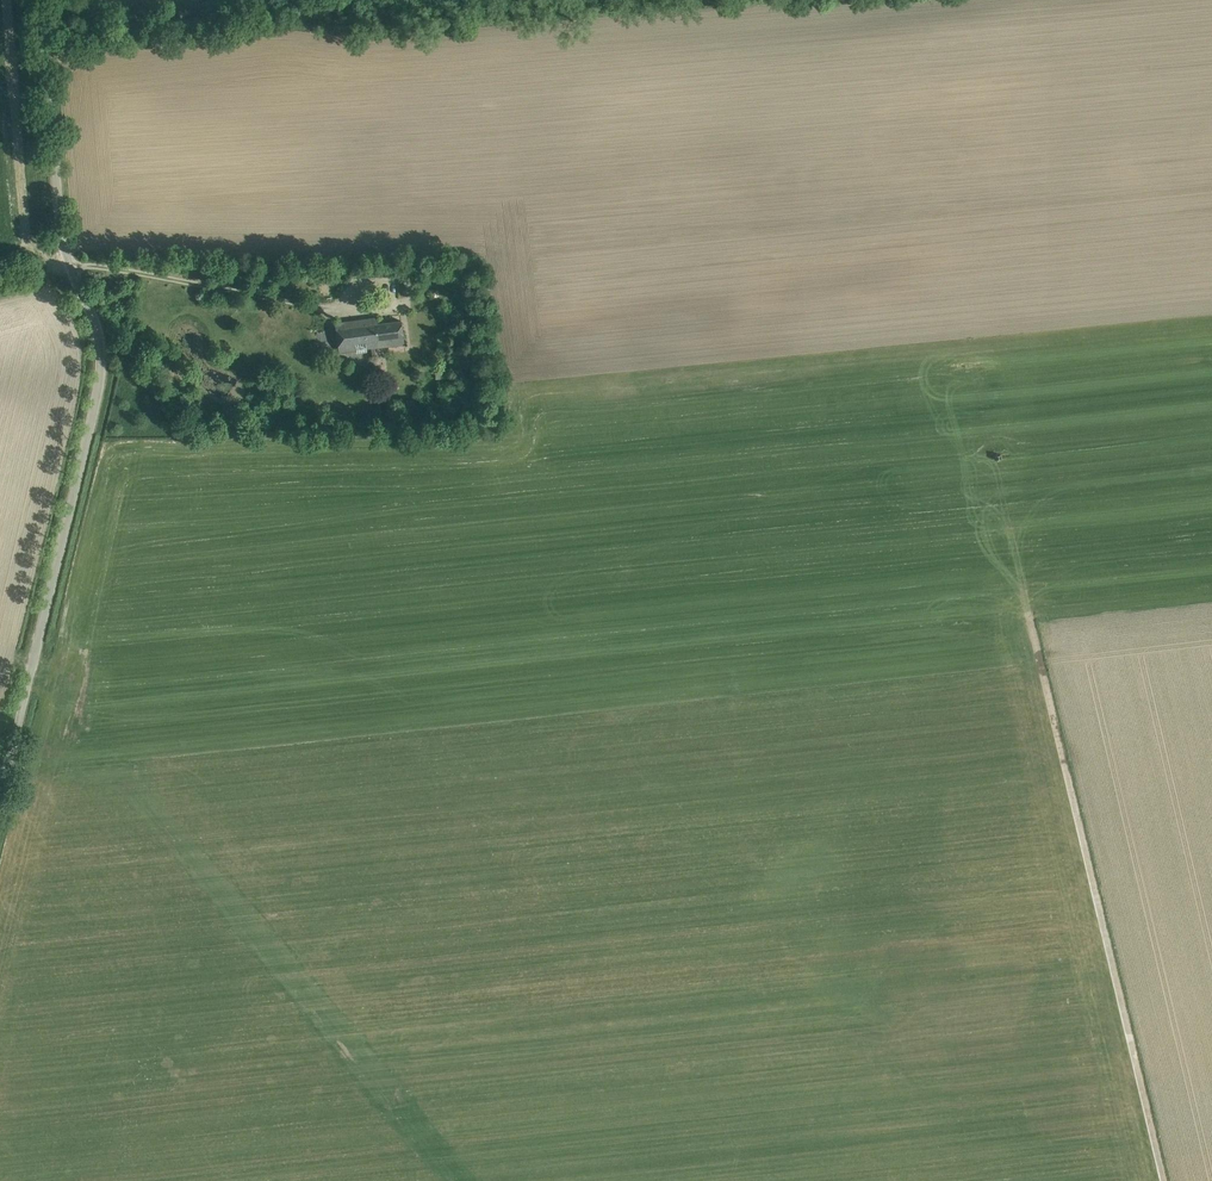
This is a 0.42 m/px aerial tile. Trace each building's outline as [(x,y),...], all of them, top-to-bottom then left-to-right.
[(403,331),(401,319),(378,323),(377,317),(336,323),(337,335),(339,351),(371,347),(371,348),(373,347),(374,357),(377,357),(376,347),(404,344),(403,331)]
